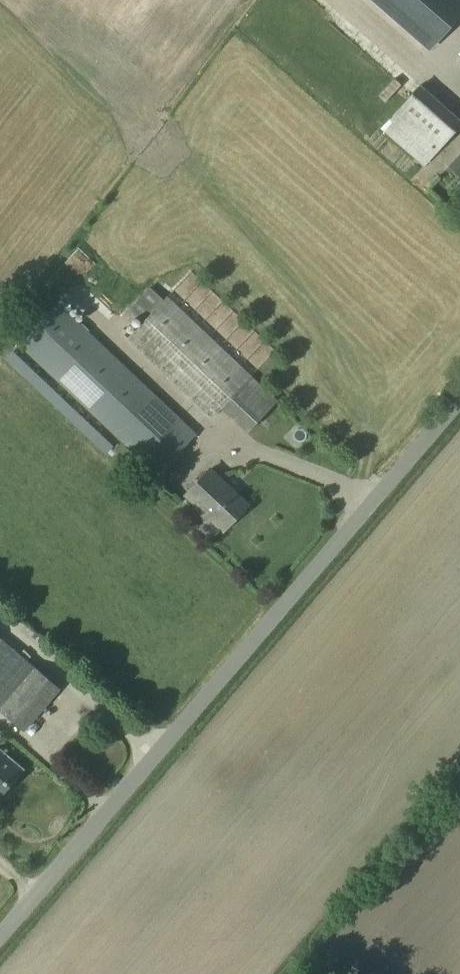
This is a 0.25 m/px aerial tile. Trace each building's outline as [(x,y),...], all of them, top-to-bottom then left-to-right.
[(431,49),(459,15),(459,0),(375,0),(431,49)] [(381,130),(422,167),(459,125),(459,123),(420,87),(381,130)] [(448,164),(459,177),(459,152),(448,164)] [(167,298),(128,340),(212,419),(222,409),(248,433),(277,403),(167,298)] [(59,304),(20,345),(158,476),(197,435),(59,304)] [(210,471),(187,496),(196,504),(192,508),(209,524),(212,520),(224,531),(248,506),(210,471)] [(15,732),(54,689),(0,642),(0,718),(15,732)] [(21,771),(0,753),(0,795),(21,771)]
